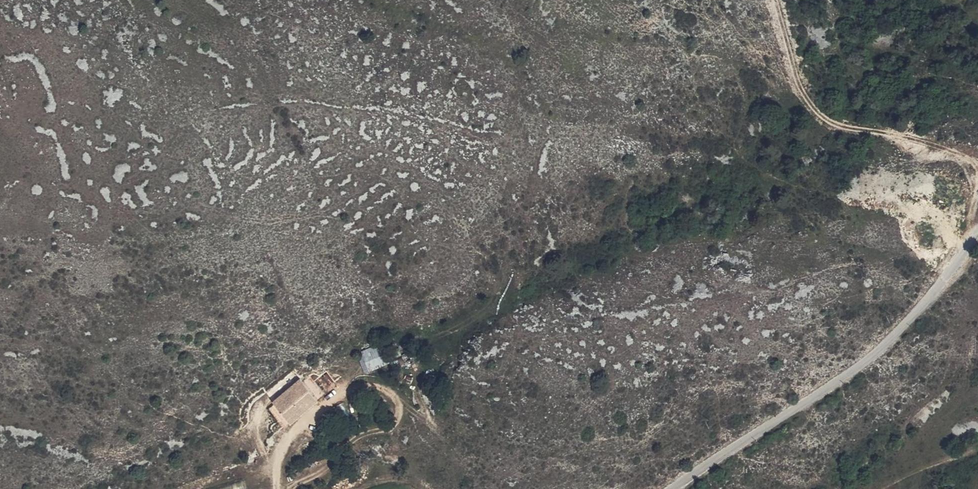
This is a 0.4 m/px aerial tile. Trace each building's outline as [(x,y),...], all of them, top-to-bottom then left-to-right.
[(390,354),(383,338),(362,348),(370,364),(390,354)] [(306,376),(276,401),(290,417),(320,392),(306,376)]
